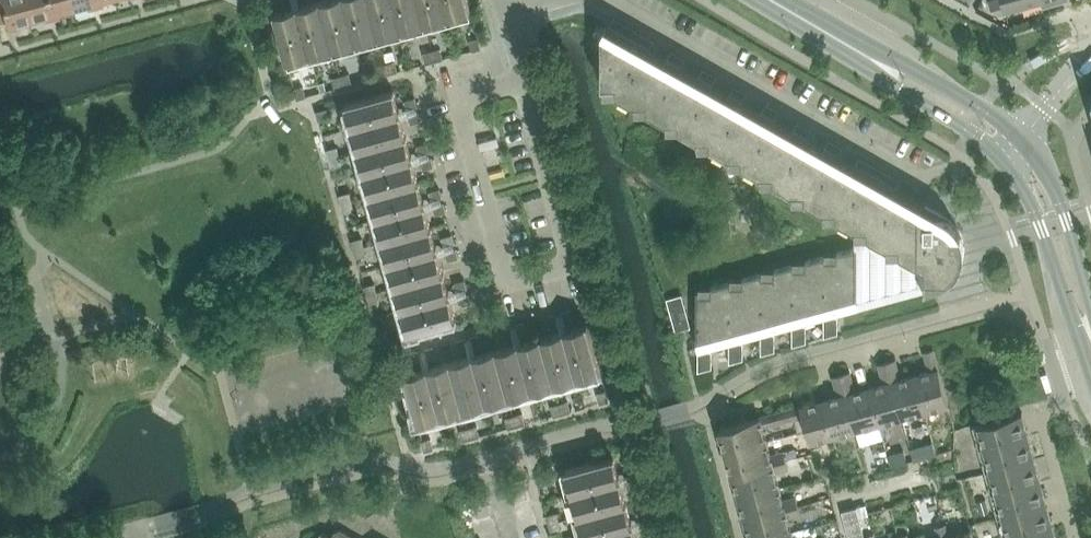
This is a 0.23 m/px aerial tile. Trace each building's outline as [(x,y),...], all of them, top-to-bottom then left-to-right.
[(29,19),(24,0),(0,0),(0,1),(7,25),(29,19)] [(29,19),(43,16),(45,22),(53,20),(51,13),(47,0),(24,0),(29,19)] [(72,7),(70,0),(47,0),(51,13),(72,7)] [(72,7),(86,4),(88,10),(96,8),(94,2),(93,0),(70,0),(72,7)] [(320,1),(333,48),(379,36),(369,0),(323,0),(320,1)] [(379,36),(424,23),(418,0),(369,0),(379,36)] [(424,23),(471,11),(468,0),(418,0),(424,23)] [(991,10),(1003,7),(1001,0),(988,0),(991,10)] [(1005,11),(1042,0),(1002,0),(1005,11)] [(287,61),(310,54),(333,48),(320,1),(274,13),(287,61)] [(614,18),(609,25),(623,33),(627,25),(614,18)] [(627,25),(623,33),(636,40),(640,33),(627,25)] [(856,227),(856,247),(838,252),(838,261),(826,261),(826,256),(806,261),(806,269),(795,269),(795,264),(775,269),(775,278),(763,278),(763,273),(743,278),(743,286),(732,286),(732,281),(712,287),(712,295),(700,295),(700,290),(697,290),(697,344),(855,301),(855,308),(938,285),(941,284),(943,283),(946,282),(948,281),(951,279),(953,277),(955,275),(957,272),(959,270),(961,267),(963,262),(964,257),(965,255),(965,252),(965,247),(964,242),(963,239),(962,237),(961,233),(959,230),(957,227),(954,224),(951,221),(948,219),(945,217),(941,215),(925,206),(925,213),(603,30),(603,83),(637,103),(637,100),(649,100),(649,109),(668,121),(668,118),(680,118),(680,127),(700,138),(700,136),(712,136),(712,145),(731,156),(731,154),(743,154),(743,163),(762,174),(763,174),(763,172),(775,172),(775,181),(794,192),(794,190),(806,190),(806,199),(826,210),(826,208),(838,208),(838,217),(856,227)] [(640,33),(636,40),(649,48),(653,40),(640,33)] [(470,41),(473,52),(481,49),(478,39),(470,41)] [(432,52),(435,62),(443,60),(440,49),(432,52)] [(685,58),(678,54),(671,50),(667,58),(681,66),(685,58)] [(435,62),(432,52),(424,54),(426,64),(435,62)] [(387,64),(389,74),(398,72),(395,62),(387,64)] [(389,74),(387,64),(378,66),(381,76),(389,74)] [(717,76),(710,72),(703,68),(699,76),(712,84),(717,76)] [(342,76),(344,87),(353,84),(350,74),(342,76)] [(344,87),(342,76),(333,79),(336,89),(344,87)] [(748,94),(741,90),(734,86),(730,94),(744,102),(748,94)] [(304,87),(295,89),(298,99),(306,97),(304,87)] [(346,103),(352,127),(359,150),(406,137),(393,91),(346,103)] [(406,113),(418,110),(415,98),(405,101),(408,110),(405,110),(406,113)] [(780,112),(773,108),(766,104),(762,112),(775,119),(780,112)] [(327,110),(317,112),(319,122),(330,119),(327,110)] [(418,110),(406,113),(406,116),(409,115),(412,124),(421,121),(418,110)] [(811,130),(804,126),(798,122),(793,130),(807,137),(811,130)] [(359,150),(365,173),(371,196),(418,183),(406,137),(359,150)] [(843,148),(836,144),(829,140),(825,148),(838,155),(843,148)] [(418,159),(431,155),(427,144),(418,147),(420,155),(417,156),(418,159)] [(329,158),(340,155),(337,147),(327,150),(329,158)] [(340,155),(329,158),(332,167),(342,164),(340,155)] [(431,155),(418,159),(419,161),(422,161),(424,169),(434,167),(431,155)] [(869,173),(873,165),(860,157),(856,165),(869,173)] [(883,180),(887,173),(873,165),(869,173),(883,180)] [(887,173),(883,180),(896,188),(898,185),(900,180),(887,173)] [(383,241),(431,228),(418,183),(371,196),(383,241)] [(430,204),(443,201),(440,190),(430,192),(432,201),(430,202),(430,204)] [(342,204),(352,201),(350,192),(340,195),(342,204)] [(352,201),(342,204),(344,212),(354,209),(352,201)] [(443,201),(430,204),(431,207),(434,206),(436,215),(446,212),(443,201)] [(443,274),(437,251),(431,228),(383,241),(396,286),(443,274)] [(443,250),(455,246),(452,235),(442,238),(445,246),(442,247),(443,250)] [(354,249),(365,247),(362,238),(352,241),(354,249)] [(455,246),(443,250),(444,253),(446,252),(449,261),(458,258),(455,246)] [(365,247),(354,249),(357,258),(367,255),(365,247)] [(396,286),(402,309),(408,333),(456,320),(443,274),(396,286)] [(455,296),(468,292),(465,281),(455,284),(457,292),(455,293),(455,296)] [(367,295),(377,292),(375,283),(364,286),(367,295)] [(377,292),(367,295),(369,304),(379,301),(377,292)] [(468,292),(455,296),(456,298),(459,298),(461,306),(471,304),(468,292)] [(685,303),(683,297),(682,294),(667,299),(669,307),(685,303)] [(672,315),(687,311),(685,303),(669,307),(672,315)] [(560,313),(563,325),(566,325),(565,322),(574,320),(571,309),(560,313)] [(687,311),(672,315),(674,323),(689,319),(687,311)] [(563,325),(560,313),(548,316),(551,326),(560,323),(561,326),(563,325)] [(824,326),(838,325),(838,317),(824,317),(824,326)] [(689,319),(674,323),(676,331),(690,327),(691,327),(689,319)] [(514,325),(518,338),(520,337),(520,335),(528,332),(525,322),(514,325)] [(588,324),(564,331),(541,337),(554,384),(601,372),(588,324)] [(518,338),(514,325),(503,328),(506,338),(514,336),(515,339),(518,338)] [(793,334),(807,334),(807,325),(793,326),(793,334)] [(838,325),(824,326),(825,338),(838,334),(838,325)] [(387,330),(377,333),(380,341),(390,339),(387,330)] [(469,338),(472,350),(475,349),(475,347),(483,345),(480,334),(469,338)] [(761,343),(775,342),(775,334),(761,334),(761,343)] [(807,334),(793,334),(793,346),(807,342),(807,334)] [(541,337),(519,343),(496,349),(509,397),(554,384),(541,337)] [(472,350),(469,338),(457,341),(460,351),(469,349),(469,351),(472,350)] [(775,342),(761,343),(762,355),(776,351),(775,342)] [(730,351),(744,351),(744,343),(729,343),(730,351)] [(423,350),(426,363),(429,362),(428,360),(437,357),(434,347),(423,350)] [(450,362),(463,409),(509,397),(496,349),(450,362)] [(933,349),(924,352),(928,365),(937,363),(933,349)] [(426,363),(423,350),(412,353),(415,363),(423,361),(424,363),(426,363)] [(744,351),(730,351),(730,364),(744,360),(744,351)] [(698,361),(712,360),(712,352),(698,352),(698,361)] [(698,361),(698,372),(713,368),(712,360),(698,361)] [(888,362),(891,375),(899,373),(896,360),(888,362)] [(417,422),(440,415),(463,409),(450,362),(404,374),(417,422)] [(891,375),(888,362),(879,364),(883,377),(891,375)] [(948,405),(939,369),(915,375),(925,412),(948,405)] [(842,374),(845,388),(854,385),(850,372),(842,374)] [(845,388),(842,374),(833,377),(837,390),(845,388)] [(902,418),(925,412),(915,375),(892,381),(902,418)] [(879,424),(902,418),(892,381),(869,388),(879,424)] [(856,430),(879,424),(869,388),(846,394),(856,430)] [(598,394),(601,404),(609,402),(606,391),(598,394)] [(834,436),(856,430),(846,394),(824,400),(834,436)] [(794,408),(796,417),(803,416),(806,428),(810,443),(834,436),(824,400),(794,408)] [(560,404),(563,414),(571,412),(569,402),(560,404)] [(563,414),(560,404),(552,406),(555,417),(563,414)] [(794,408),(780,412),(783,421),(795,418),(796,417),(794,408)] [(783,421),(780,412),(767,415),(769,425),(783,421)] [(1035,458),(1022,412),(979,423),(989,460),(983,462),(985,471),(1035,458)] [(515,416),(518,427),(526,424),(523,414),(515,416)] [(518,427),(515,416),(506,419),(509,429),(518,427)] [(796,417),(795,418),(798,430),(806,428),(803,416),(796,417)] [(726,452),(767,441),(760,417),(720,428),(726,452)] [(469,429),(472,439),(480,437),(478,427),(469,429)] [(472,439),(469,429),(460,431),(463,442),(472,439)] [(432,439),(423,442),(425,452),(434,449),(432,439)] [(771,455),(767,441),(726,452),(733,475),(786,460),(783,452),(771,455)] [(626,503),(620,480),(613,457),(566,470),(579,516),(626,503)] [(1004,515),(1047,504),(1035,458),(985,471),(988,481),(994,479),(1004,515)] [(733,475),(739,497),(779,486),(775,472),(788,468),(786,460),(733,475)] [(626,479),(638,476),(635,465),(625,467),(628,476),(625,476),(626,479)] [(547,475),(537,478),(539,487),(550,484),(547,475)] [(638,476),(626,479),(626,482),(629,481),(631,489),(641,487),(638,476)] [(783,501),(779,486),(739,497),(745,520),(798,506),(796,497),(783,501)] [(986,499),(978,502),(982,514),(990,512),(986,499)] [(632,526),(626,503),(579,516),(585,537),(636,537),(632,526)] [(1047,504),(1004,515),(1010,537),(1056,537),(1047,504)] [(798,506),(745,520),(750,537),(769,537),(791,532),(788,518),(800,514),(798,506)] [(842,511),(849,537),(865,537),(857,507),(842,511)] [(638,524),(650,521),(647,510),(638,512),(640,521),(637,522),(638,524)] [(549,524),(560,522),(558,513),(547,516),(549,524)] [(650,521),(638,524),(639,527),(641,526),(644,535),(653,532),(650,521)] [(560,522),(549,524),(552,533),(562,530),(560,522)] [(948,537),(949,537),(945,524),(936,527),(939,537),(948,537)] [(340,529),(335,530),(331,537),(321,532),(318,537),(356,537),(340,529)]
